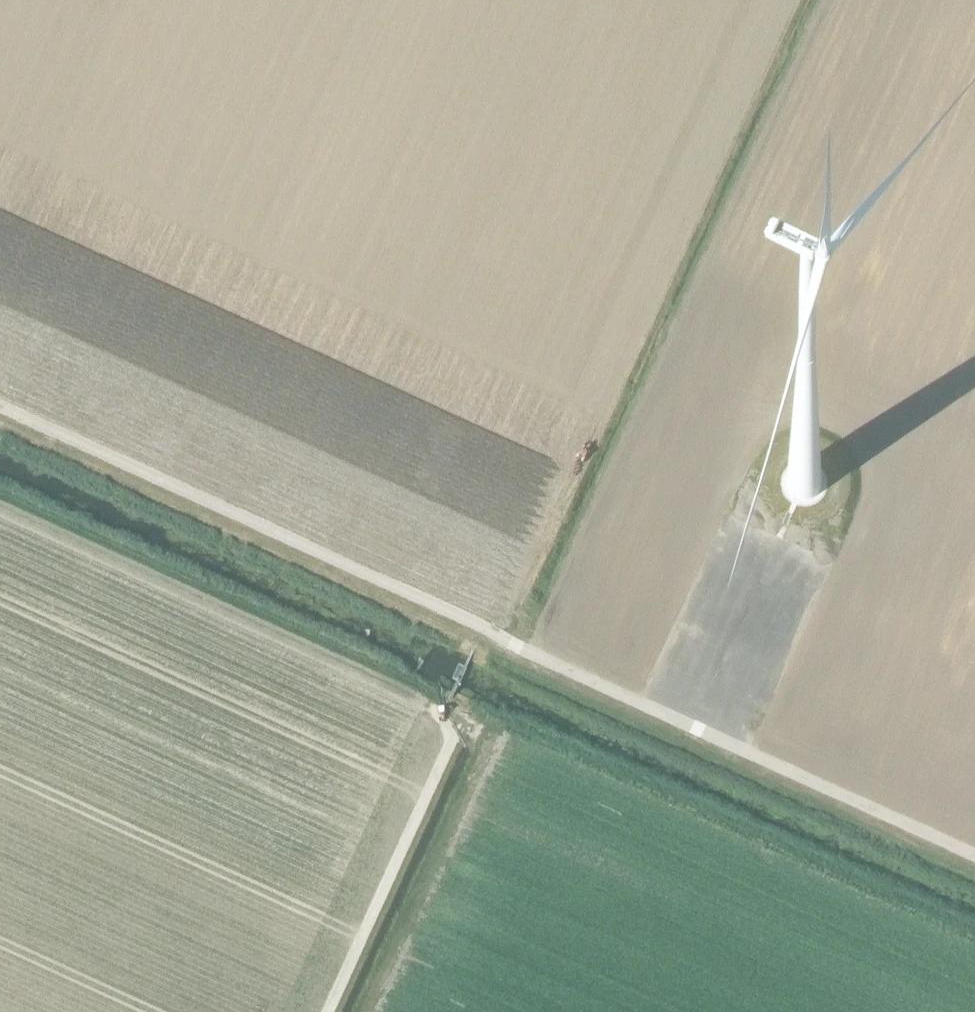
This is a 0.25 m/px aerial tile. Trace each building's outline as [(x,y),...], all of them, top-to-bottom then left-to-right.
[(824,486),(824,483),(824,481),(824,478),(823,476),(822,474),(820,472),(819,470),(817,468),(815,466),(813,465),(810,464),(808,464),(805,463),(803,463),(800,464),(798,464),(796,465),(793,466),(791,468),(790,470),(788,472),(787,474),(786,476),(785,478),(784,481),(784,483),(784,486),(785,488),(786,491),(787,493),(788,495),(790,497),(791,499),(793,500),(796,501),(798,502),(800,503),(803,503),(805,503),(808,503),(810,502),(813,501),(815,500),(817,499),(819,497),(820,495),(822,493),(823,491),(824,488),(824,486)]
